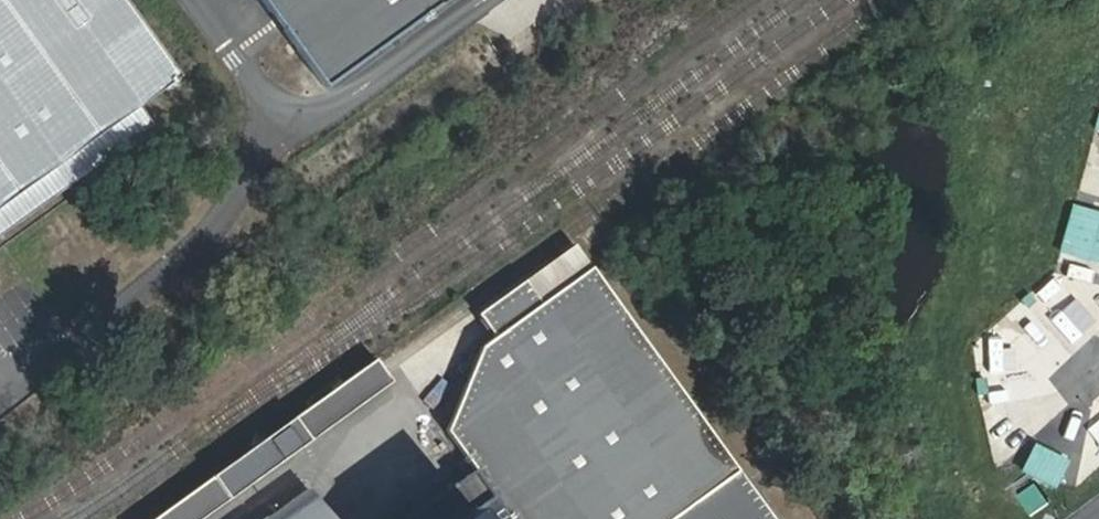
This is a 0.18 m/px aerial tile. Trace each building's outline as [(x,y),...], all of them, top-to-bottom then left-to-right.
[(118,0),(0,0),(0,206),(136,106),(174,77),(118,0)] [(322,94),(326,91),(261,0),(254,0),(322,94)] [(451,0),(261,0),(326,91),(451,0)] [(143,116),(136,106),(0,206),(0,221),(143,116)] [(1074,209),(1061,252),(1098,262),(1098,215),(1074,209)] [(513,518),(658,518),(730,466),(585,267),(481,341),(444,426),(513,518)] [(1028,290),(1016,299),(1022,307),(1034,298),(1028,290)] [(1068,294),(1052,313),(1074,330),(1089,311),(1068,294)] [(373,359),(155,518),(202,518),(391,381),(382,370),(373,359)] [(984,375),(973,376),(976,394),(986,393),(984,375)] [(1064,458),(1035,443),(1022,468),(1052,483),(1064,458)] [(730,466),(658,518),(770,518),(730,466)] [(1045,502),(1035,486),(1021,496),(1031,511),(1045,502)] [(303,489),(262,518),(325,518),(303,489)]
